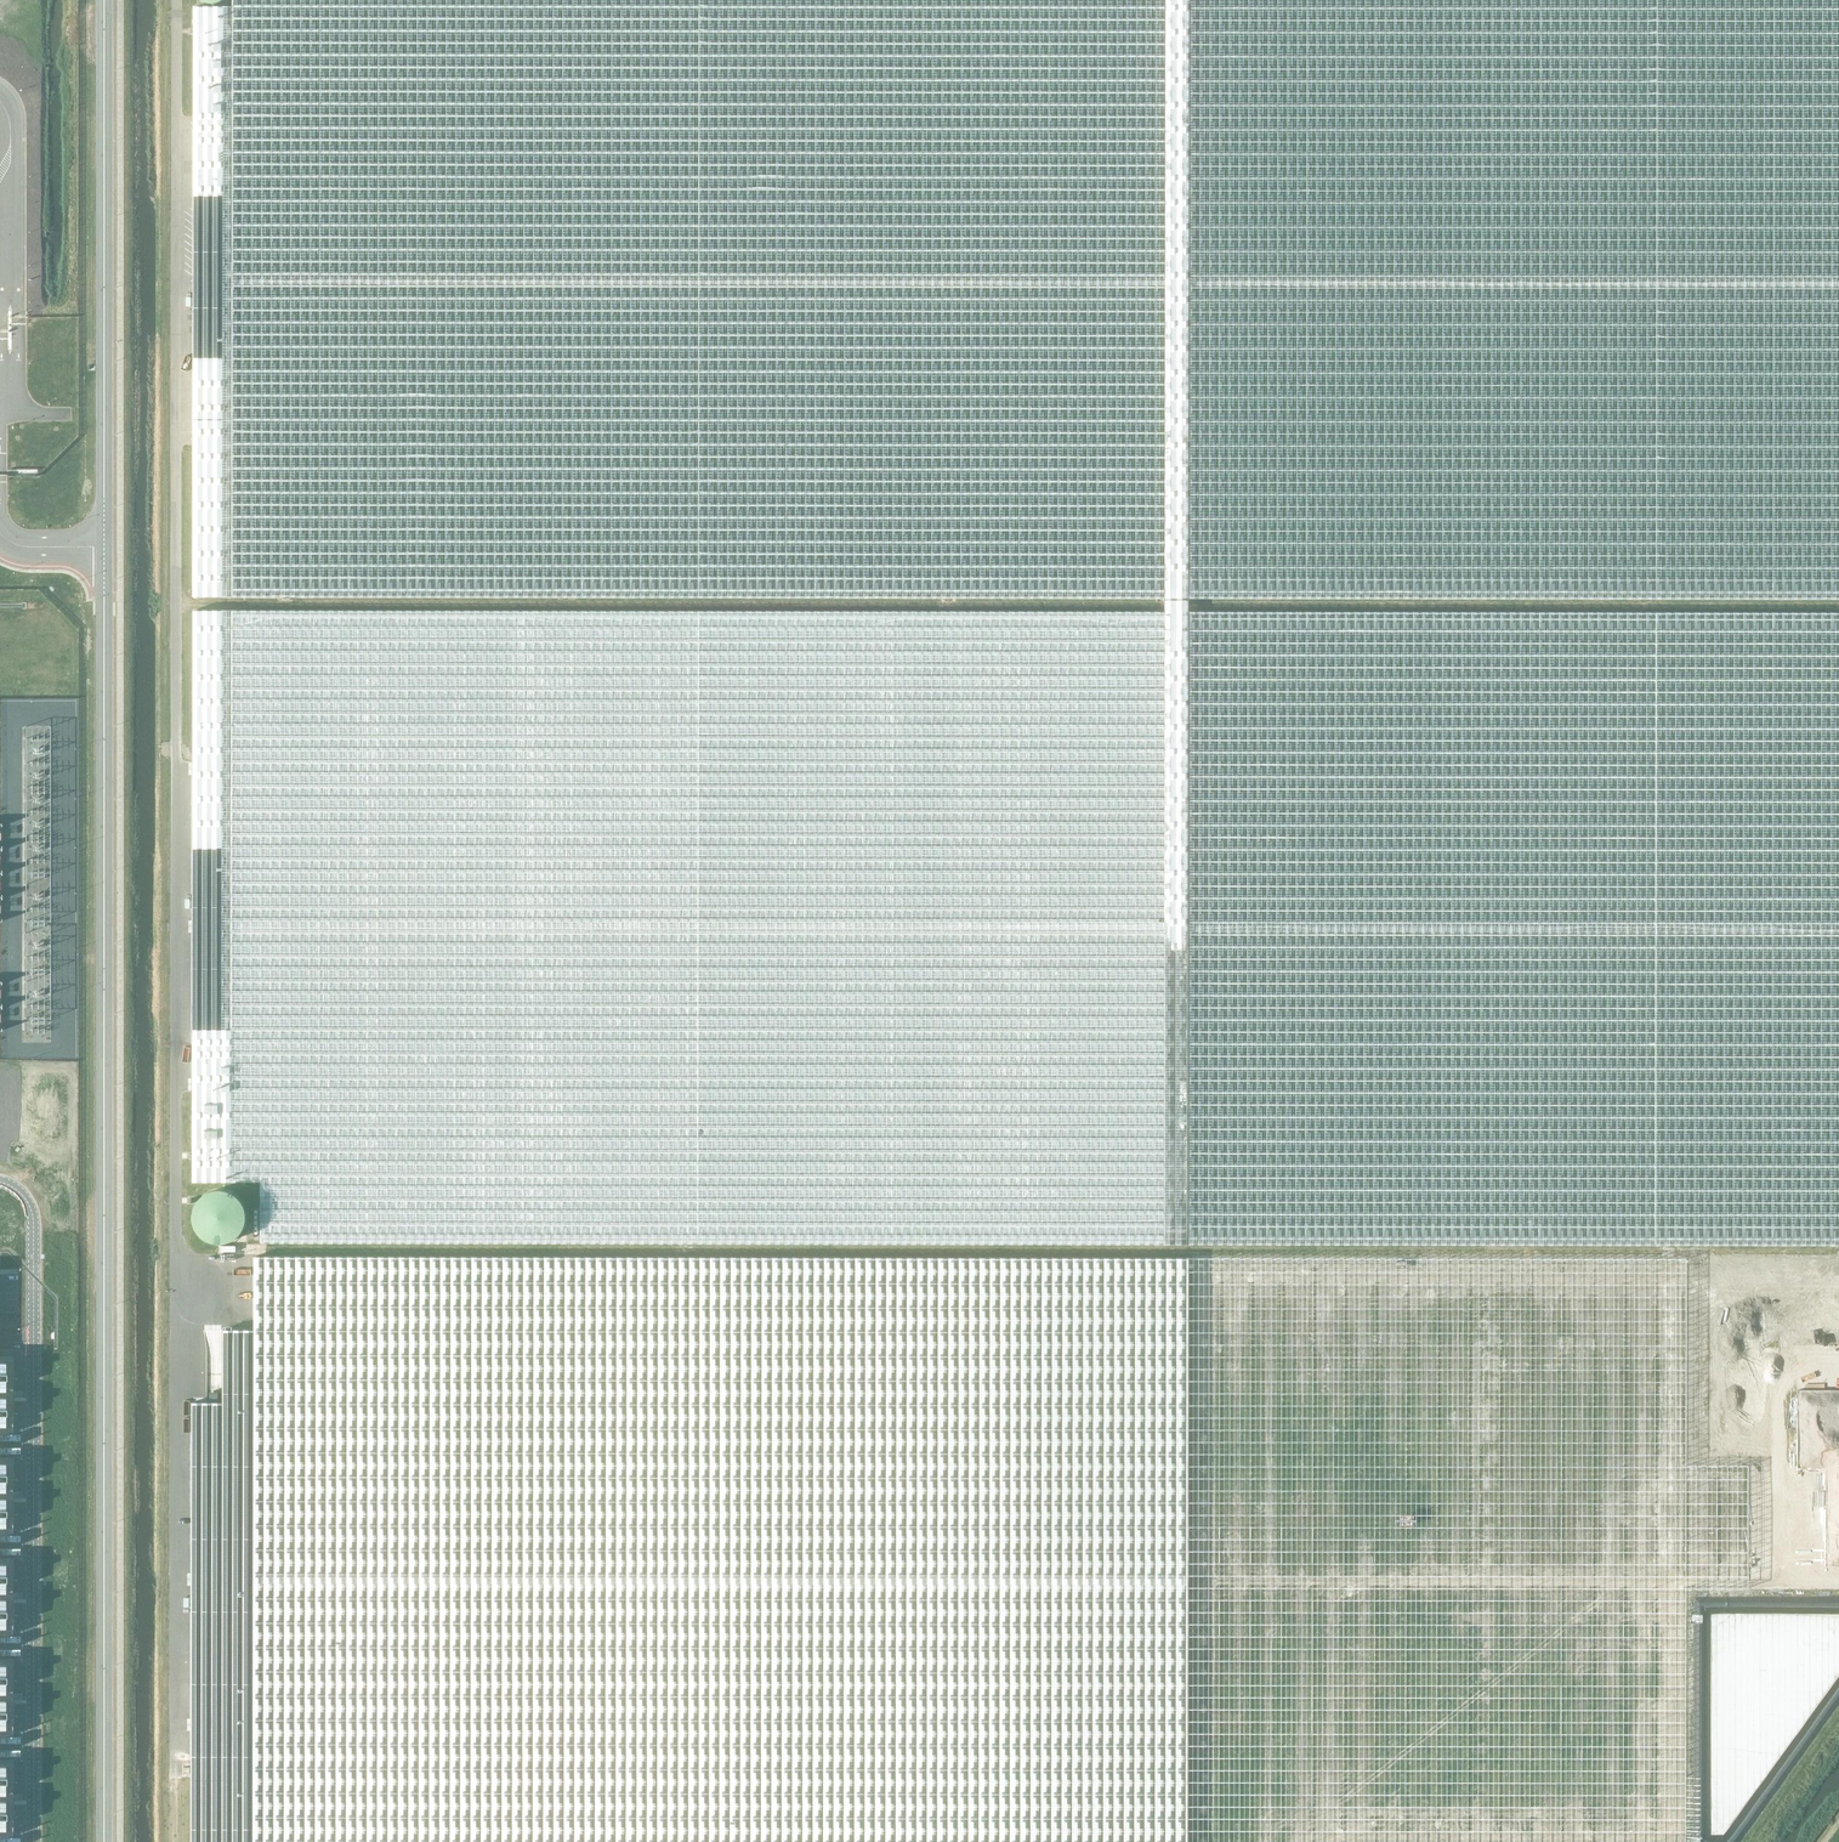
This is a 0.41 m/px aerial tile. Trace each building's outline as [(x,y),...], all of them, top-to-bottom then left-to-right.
[(233,7),(195,7),(194,8),(194,596),(1165,598),(1165,613),(1166,613),(1165,1244),(1838,1245),(1838,613),(1189,612),(1189,598),(1838,599),(1838,0),(233,0),(233,7)] [(261,1182),(261,1242),(1150,1244),(1165,1244),(1166,613),(1165,613),(1165,612),(194,611),(193,1182),(261,1182)] [(19,1031),(27,1029),(25,1020),(17,1022),(19,1031)] [(219,1243),(221,1243),(224,1243),(226,1242),(228,1242),(231,1241),(233,1240),(235,1239),(237,1238),(239,1236),(240,1235),(242,1233),(243,1231),(245,1229),(246,1227),(246,1225),(247,1223),(248,1221),(248,1218),(248,1216),(248,1214),(248,1211),(247,1209),(246,1207),(246,1205),(245,1203),(243,1201),(242,1199),(240,1197),(239,1195),(237,1194),(235,1193),(233,1192),(231,1191),(228,1190),(226,1190),(224,1189),(221,1189),(219,1189),(217,1190),(214,1190),(212,1191),(210,1192),(208,1193),(206,1194),(204,1196),(203,1197),(201,1199),(200,1201),(198,1203),(197,1205),(196,1207),(196,1209),(195,1211),(195,1214),(195,1216),(195,1218),(195,1221),(196,1223),(196,1225),(197,1227),(198,1229),(200,1231),(201,1233),(203,1235),(204,1236),(206,1238),(208,1239),(210,1240),(212,1241),(214,1242),(217,1242),(219,1243)] [(172,1269),(171,1841),(1620,1841),(1620,1605),(1828,1605),(1828,1265),(172,1269)]
